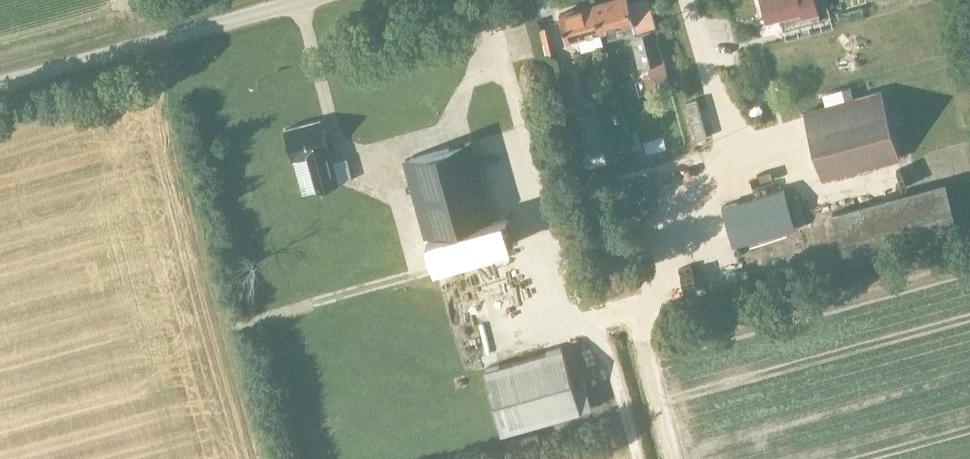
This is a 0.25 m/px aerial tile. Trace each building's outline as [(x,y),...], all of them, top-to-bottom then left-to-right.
[(599,31),(633,22),(627,0),(611,0),(592,5),(599,31)] [(810,0),(760,0),(765,19),(800,9),(799,3),(810,0)] [(565,41),(599,31),(592,5),(558,14),(565,41)] [(634,34),(641,65),(661,61),(653,29),(634,34)] [(822,179),(898,159),(880,91),(803,112),(822,179)] [(602,149),(592,110),(572,115),(583,154),(602,149)] [(316,189),(336,184),(319,121),(284,130),(292,160),(307,156),(316,189)] [(491,219),(490,218),(470,143),(403,160),(423,237),(491,219)] [(829,207),(842,256),(956,227),(944,178),(829,207)] [(731,245),(793,228),(782,189),(720,206),(731,245)] [(500,435),(579,413),(562,348),(482,370),(500,435)]
